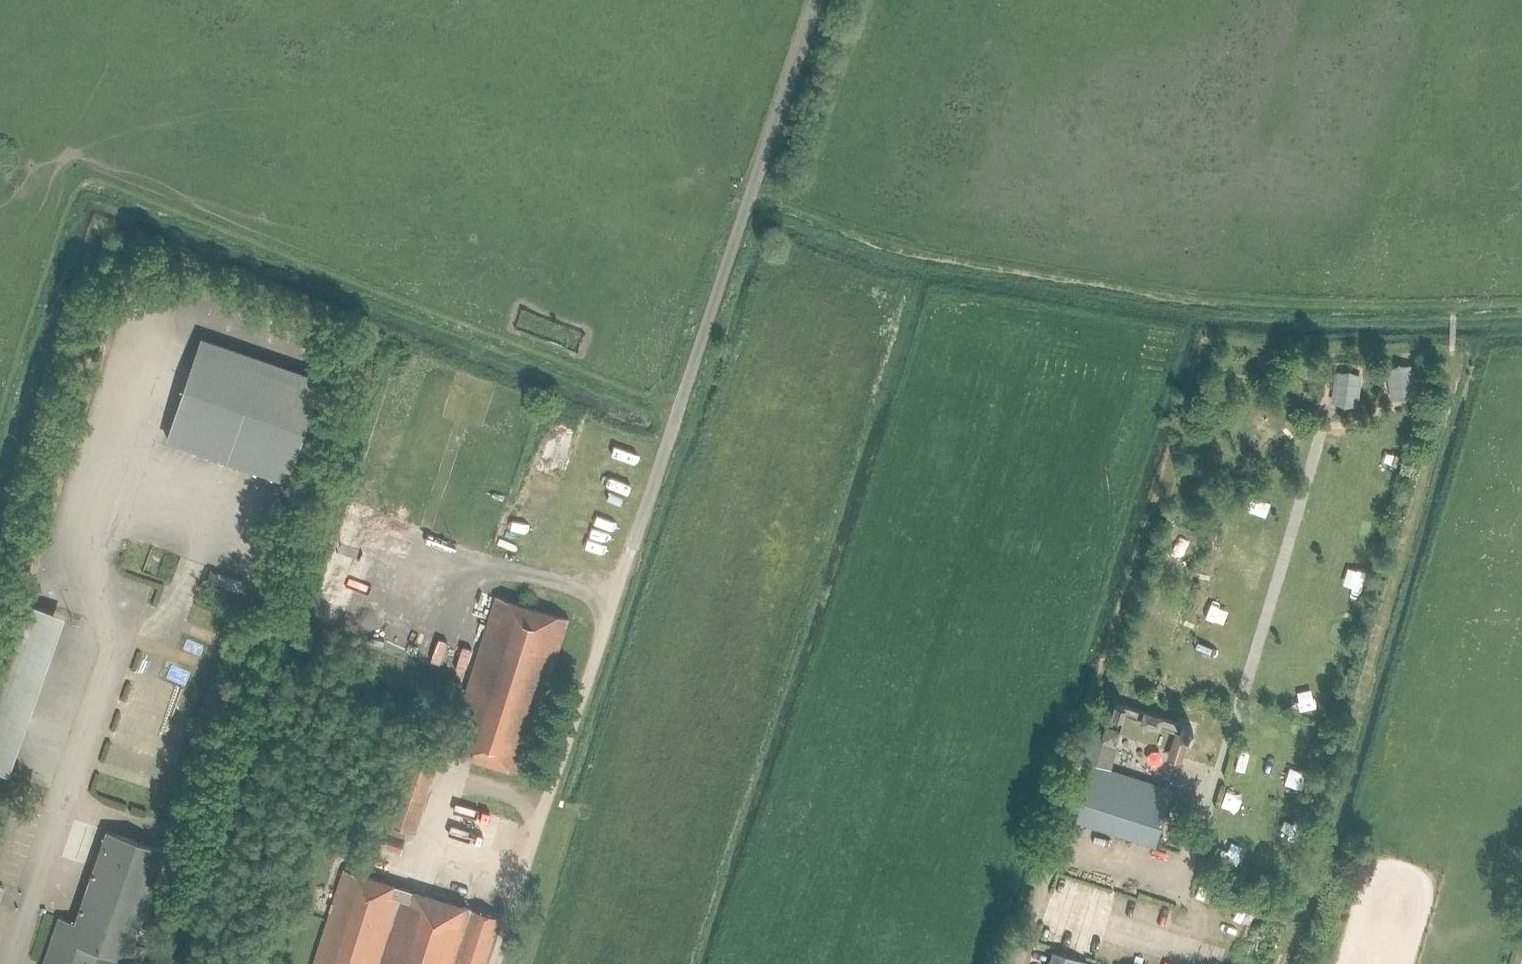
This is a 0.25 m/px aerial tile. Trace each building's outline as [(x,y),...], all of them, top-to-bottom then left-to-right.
[(200,337),(166,441),(289,481),(323,377),(200,337)] [(496,596),(447,749),(521,773),(570,620),(496,596)] [(12,773),(64,613),(30,602),(0,694),(0,770),(12,773)] [(1191,734),(1194,725),(1118,701),(1107,737),(1116,740),(1124,713),(1191,734)] [(1188,761),(1189,737),(1173,736),(1172,760),(1188,761)] [(410,737),(382,823),(407,831),(416,834),(444,749),(410,737)] [(1076,821),(1153,846),(1169,797),(1092,772),(1076,821)] [(382,823),(379,833),(403,841),(407,831),(382,823)] [(56,927),(43,963),(44,963),(140,963),(152,930),(140,926),(166,851),(106,832),(100,851),(101,851),(76,925),(59,919),(56,927)] [(379,833),(375,845),(401,854),(405,842),(403,841),(379,833)] [(499,918),(340,869),(338,875),(342,876),(314,963),(484,963),(499,918)]
